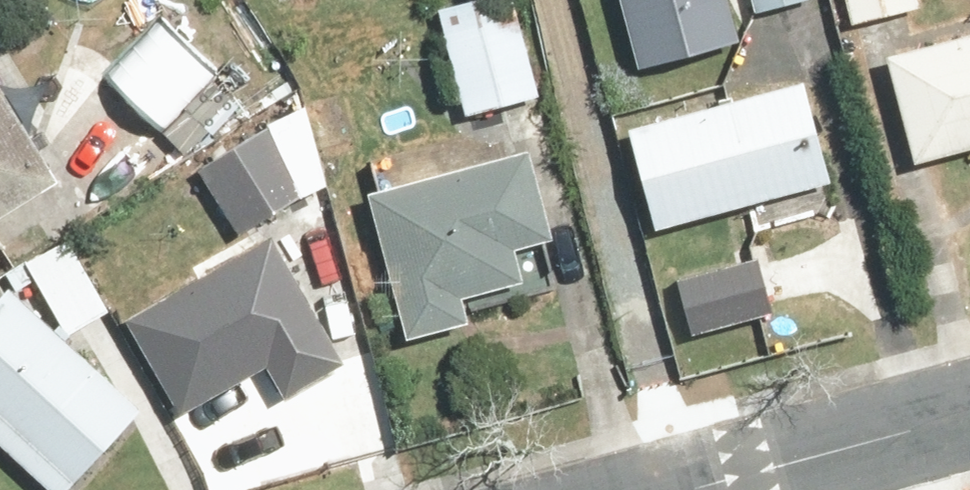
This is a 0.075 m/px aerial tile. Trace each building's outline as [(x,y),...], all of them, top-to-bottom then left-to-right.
[(443,7),(475,119),(547,99),(519,0),(467,0),(443,7)] [(641,66),(743,42),(732,0),(624,0),(641,66)] [(763,13),(816,0),(760,0),(763,13)] [(860,27),(927,10),(925,0),(853,0),(860,27)] [(156,26),(104,80),(182,154),(234,100),(156,26)] [(896,58),(923,165),(969,154),(969,40),(896,58)] [(0,67),(0,225),(70,182),(0,67)] [(833,215),(826,189),(840,185),(813,84),(639,131),(666,232),(750,210),(757,235),(833,215)] [(274,123),(203,168),(248,238),(318,193),(274,123)] [(540,152),(378,195),(417,342),(478,325),(475,313),(561,290),(550,247),(565,244),(540,152)] [(353,364),(280,239),(135,323),(191,420),(276,371),(293,399),(353,364)] [(76,246),(37,270),(80,338),(118,315),(76,246)] [(19,289),(0,309),(0,437),(56,489),(78,489),(151,412),(19,289)]
